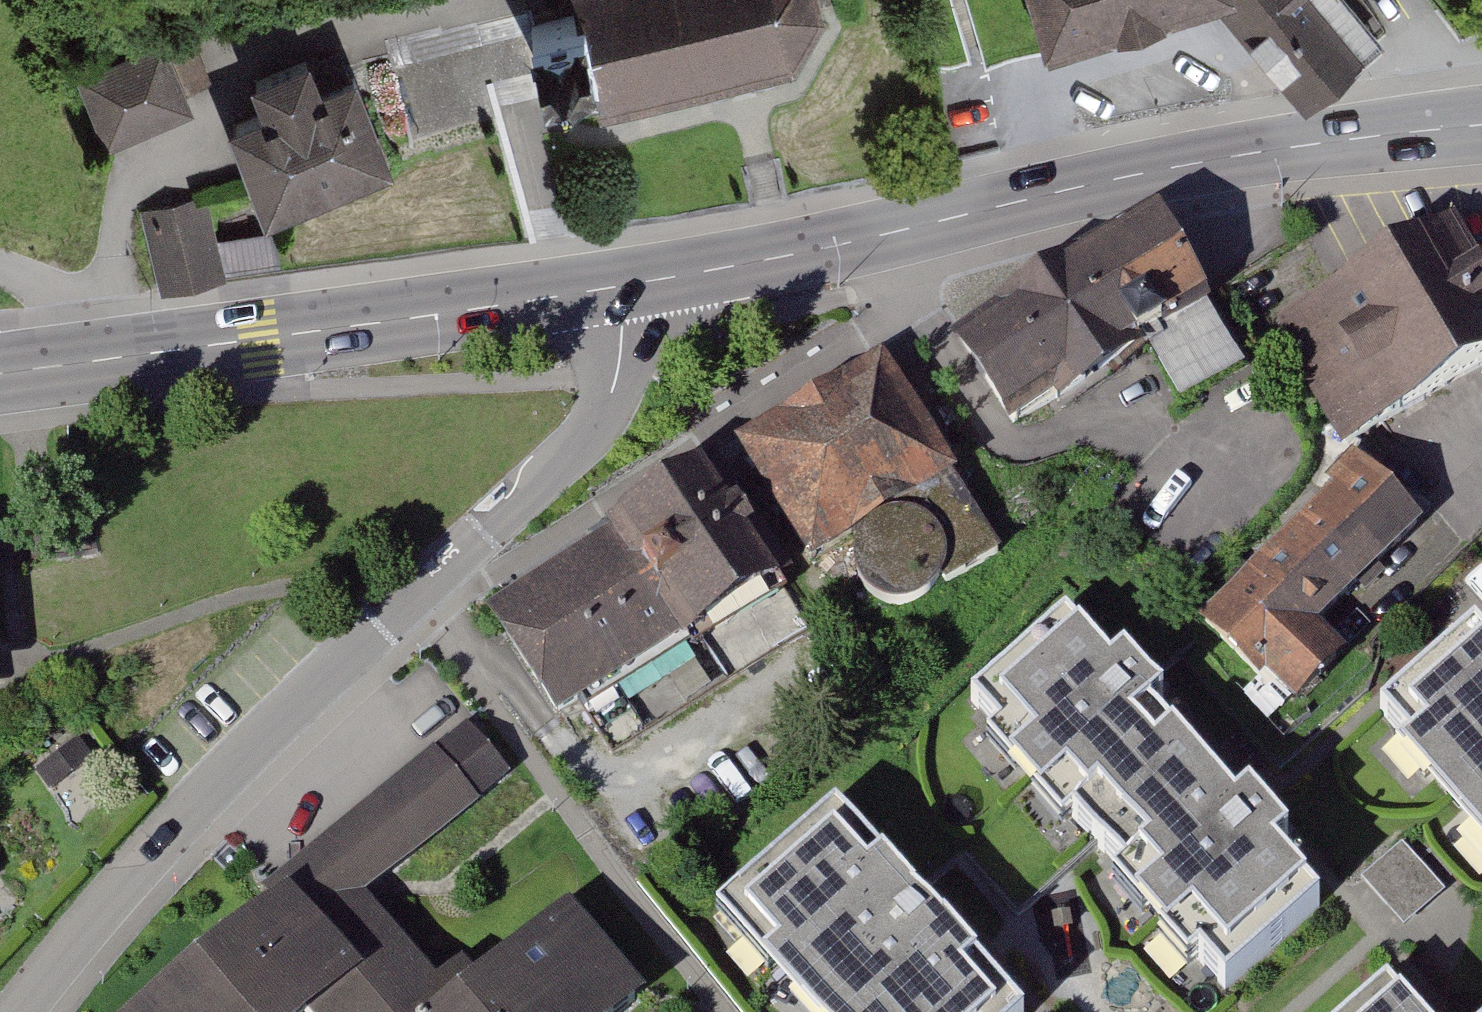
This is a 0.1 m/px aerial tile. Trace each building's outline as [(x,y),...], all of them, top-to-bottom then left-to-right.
[(531,27),(538,55),(545,85),(589,74),(600,122),(795,75),(825,21),(819,0),(571,0),(575,16),(531,27)] [(1223,0),(1031,0),(1048,54),(1213,3),(1223,0)] [(1306,108),(1385,38),(1351,0),(1223,0),(1213,3),(1306,108)] [(164,35),(76,73),(106,143),(194,105),(164,35)] [(258,119),(223,133),(261,222),(389,169),(351,79),(319,92),(306,62),(245,88),(258,119)] [(206,193),(140,210),(161,292),(227,275),(226,269),(217,236),(206,193)] [(988,323),(960,341),(1011,423),(1053,398),(1059,406),(1149,351),(1182,404),(1252,361),(1157,207),(1077,256),(1074,251),(979,309),(988,323)] [(1276,319),(1348,443),(1481,366),(1481,263),(1455,217),(1276,319)] [(275,229),(217,236),(226,269),(279,262),(275,229)] [(882,350),(733,442),(809,565),(958,472),(882,350)] [(681,647),(792,577),(716,455),(604,525),(608,532),(678,643),(681,647)] [(1362,459),(1197,616),(1260,682),(1266,677),(1294,705),(1347,655),(1318,625),(1424,524),(1362,459)] [(488,608),(557,718),(678,643),(608,532),(488,608)] [(1067,613),(970,697),(997,727),(986,736),(1062,823),(1072,814),(1122,871),(1112,880),(1187,967),(1197,957),(1226,990),(1322,906),(1275,852),(1290,839),(1250,793),(1235,806),(1149,708),(1164,695),(1125,651),(1111,664),(1067,613)] [(1476,623),(1380,708),(1410,741),(1398,751),(1481,846),(1481,630),(1476,623)] [(646,997),(569,905),(452,1001),(365,897),(385,880),(477,804),(476,802),(509,775),(466,724),(435,749),(433,747),(280,873),(291,886),(138,1011),(628,1011),(646,997)] [(716,909),(806,1011),(1018,1011),(837,804),(716,909)] [(1405,841),(1364,878),(1408,927),(1450,890),(1405,841)] [(1387,981),(1351,1011),(1413,1011),(1387,981)]
